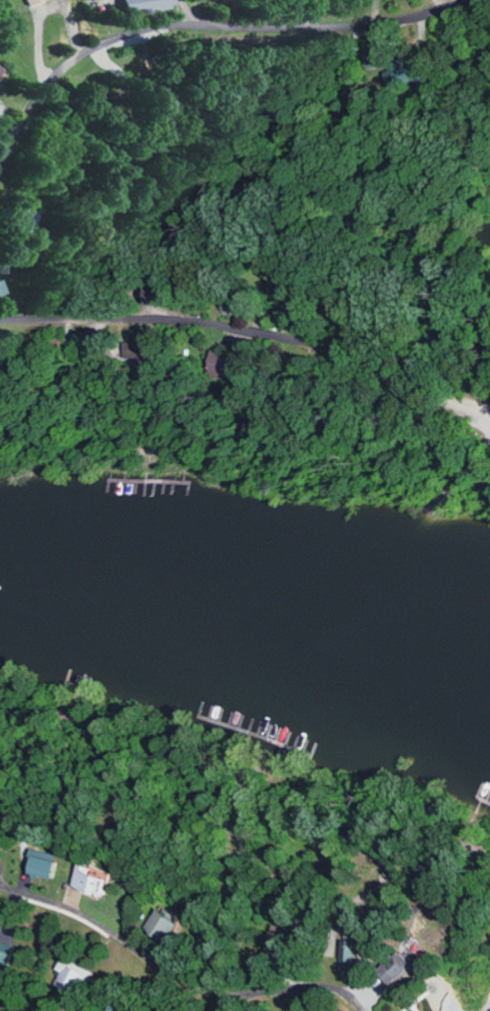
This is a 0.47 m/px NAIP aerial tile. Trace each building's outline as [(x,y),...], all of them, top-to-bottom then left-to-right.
[(126,16),(172,8),(171,0),(123,0),(126,16)] [(385,86),(414,78),(409,59),(380,66),(385,86)] [(10,294),(5,280),(0,282),(0,298),(10,294)] [(140,359),(139,343),(119,343),(119,360),(140,359)] [(232,377),(233,354),(209,353),(208,376),(232,377)] [(29,874),(54,880),(61,855),(36,849),(29,874)] [(74,889),(108,898),(114,875),(81,866),(74,889)] [(169,945),(183,925),(161,910),(147,930),(169,945)] [(412,944),(425,958),(431,952),(419,938),(412,944)] [(343,961),(361,963),(363,943),(346,940),(343,961)] [(8,968),(14,947),(0,942),(0,965),(8,968)] [(381,972),(395,987),(418,966),(405,951),(381,972)] [(96,973),(64,955),(56,970),(62,973),(54,986),(68,994),(76,979),(89,986),(96,973)] [(131,1004),(113,1003),(113,1010),(131,1010),(131,1004)]
